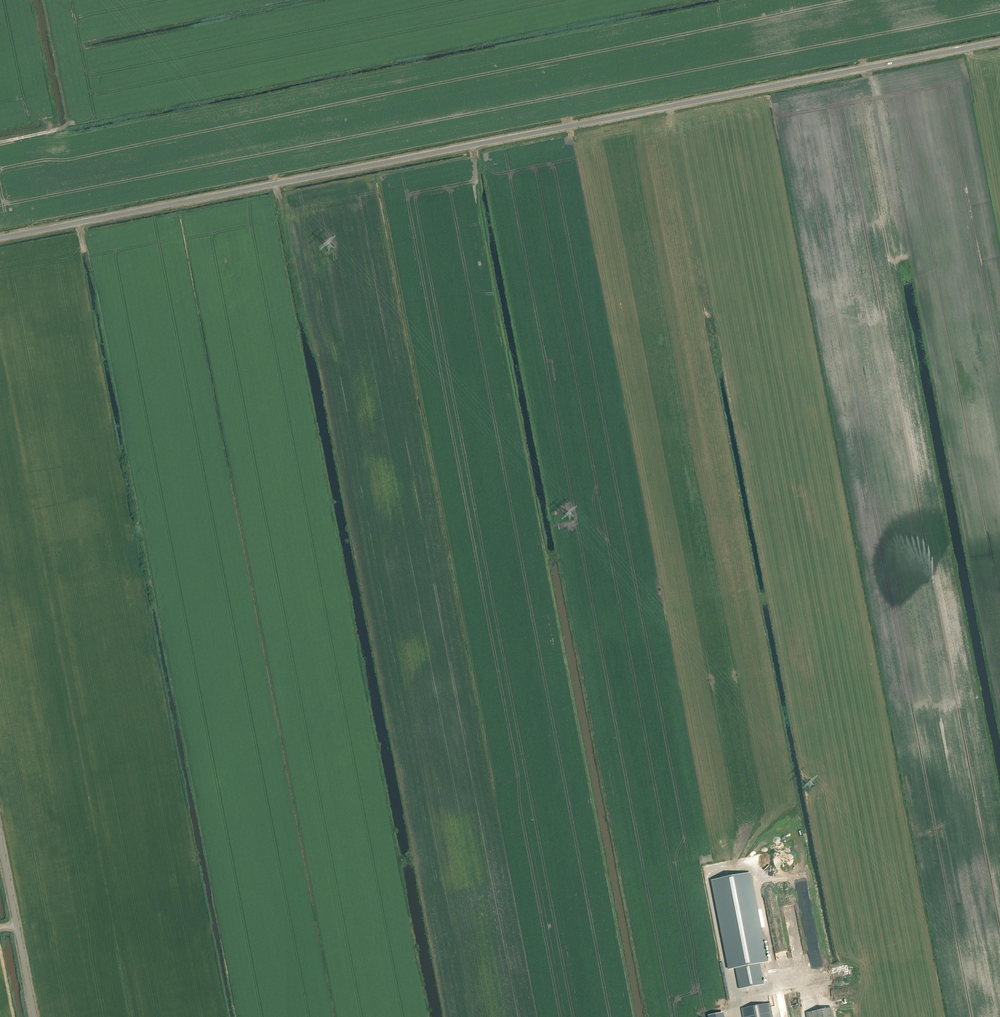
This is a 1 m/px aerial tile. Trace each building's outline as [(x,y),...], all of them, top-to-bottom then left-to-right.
[(739,873),(736,874),(736,876),(712,881),(729,970),(735,968),(739,989),(763,984),(759,964),(767,962),(750,873),(739,875),(739,873)] [(770,1003),(742,1009),(744,1016),(772,1016),(770,1003)] [(832,1008),(807,1013),(808,1016),(833,1016),(832,1008)]
